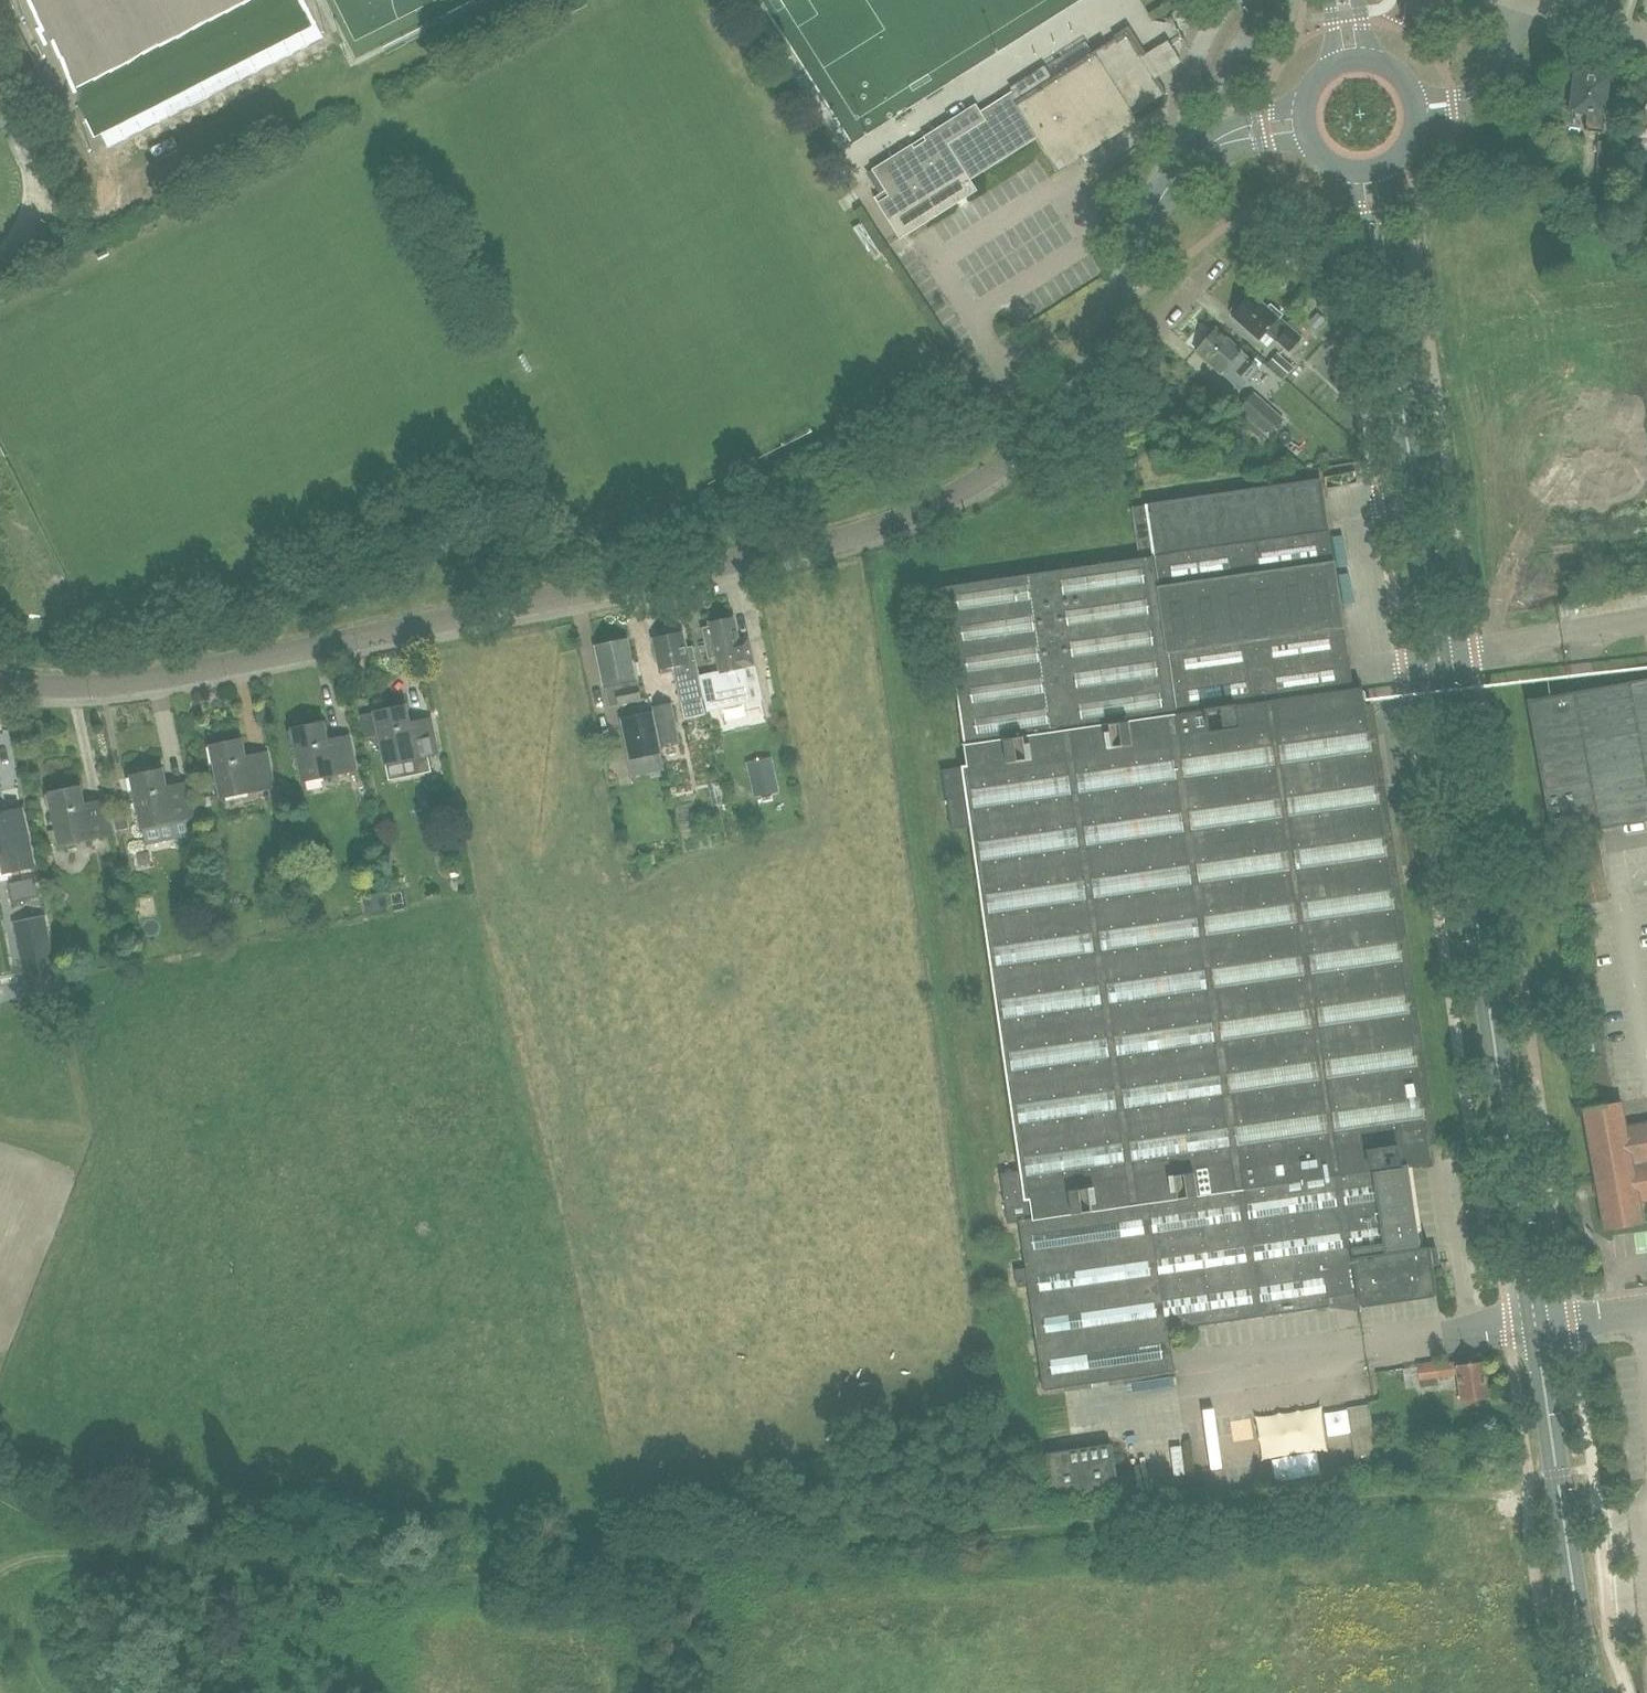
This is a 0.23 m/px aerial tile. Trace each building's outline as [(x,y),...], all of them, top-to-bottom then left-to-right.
[(1094,53),(1137,122),(1139,121),(1134,114),(1168,93),(1155,73),(1172,62),(1165,50),(1148,61),(1129,31),(1094,53)] [(1059,172),(1137,122),(1094,53),(1022,98),(1016,89),(1009,93),(1037,137),(1059,172)] [(1604,134),(1608,97),(1604,96),(1606,79),(1577,76),(1573,111),(1587,112),(1585,132),(1604,134)] [(971,179),(1037,137),(1009,93),(981,111),(976,103),(872,169),(889,195),(878,202),(900,238),(978,190),(971,179)] [(1268,309),(1251,294),(1242,304),(1239,301),(1231,310),(1234,312),(1232,316),(1268,347),(1275,340),(1289,352),(1302,338),(1297,334),(1306,324),(1294,313),(1285,323),(1279,318),(1281,315),(1270,305),(1268,309)] [(1215,328),(1195,350),(1221,373),(1236,386),(1243,379),(1246,381),(1259,367),(1215,328)] [(1283,379),(1293,368),(1277,353),(1267,364),(1283,379)] [(1282,401),(1287,384),(1274,380),(1269,397),(1282,401)] [(1255,393),(1239,411),(1243,414),(1266,435),(1269,438),(1285,420),(1255,393)] [(1420,1249),(1408,1168),(1426,1165),(1431,1164),(1429,1149),(1429,1145),(1428,1137),(1429,1137),(1368,715),(1366,715),(1365,704),(1364,697),(1363,688),(1353,690),(1331,532),(1328,533),(1321,480),(1320,480),(1134,506),(1132,506),(1139,559),(941,587),(967,766),(943,769),(947,799),(948,807),(952,830),(970,827),(996,1002),(1020,1169),(1000,1172),(1008,1223),(1022,1221),(1028,1268),(1015,1270),(1017,1287),(1031,1285),(1046,1390),(1064,1388),(1177,1372),(1171,1330),(1330,1308),(1328,1298),(1357,1293),(1359,1304),(1436,1293),(1438,1293),(1432,1248),(1420,1250),(1420,1249)] [(699,676),(704,697),(707,708),(747,700),(741,670),(755,667),(751,649),(752,649),(749,636),(738,639),(733,618),(710,623),(711,627),(702,629),(709,658),(715,657),(718,672),(699,676)] [(704,697),(699,676),(692,646),(685,648),(681,632),(653,637),(660,669),(662,669),(663,673),(673,671),(679,703),(682,702),(685,719),(706,715),(702,698),(704,697)] [(631,660),(627,640),(597,646),(605,686),(614,684),(619,704),(642,699),(634,659),(631,660)] [(1569,694),(1529,701),(1552,836),(1562,834),(1573,832),(1577,852),(1581,871),(1588,904),(1609,900),(1603,867),(1596,832),(1596,828),(1646,819),(1646,680),(1569,694)] [(682,757),(679,742),(680,742),(673,703),(652,707),(660,746),(662,746),(666,760),(682,757)] [(410,723),(406,705),(360,714),(364,736),(379,733),(386,764),(437,753),(430,719),(410,723)] [(665,769),(653,711),(619,718),(629,761),(649,756),(653,771),(665,769)] [(326,740),(322,722),(293,728),(303,781),(355,771),(348,736),(326,740)] [(245,756),(241,739),(210,745),(221,798),(273,787),(266,752),(245,756)] [(162,769),(131,776),(142,828),(186,818),(194,817),(187,782),(166,786),(162,769)] [(775,775),(751,781),(755,798),(779,793),(775,775)] [(84,804),(80,787),(49,794),(60,845),(112,834),(105,799),(84,804)] [(4,872),(33,866),(21,810),(0,814),(0,873),(4,872)] [(44,917),(18,922),(30,980),(56,975),(44,917)] [(1609,1102),(1595,1104),(1595,1108),(1583,1110),(1604,1231),(1643,1224),(1639,1203),(1646,1201),(1646,1125),(1626,1128),(1622,1104),(1610,1106),(1609,1102)] [(1606,1279),(1601,1265),(1588,1270),(1592,1283),(1606,1279)] [(1437,1364),(1437,1361),(1416,1364),(1417,1367),(1402,1369),(1405,1390),(1420,1387),(1437,1385),(1436,1378),(1459,1375),(1463,1404),(1488,1401),(1483,1361),(1458,1365),(1458,1362),(1437,1364)] [(1358,1473),(1380,1471),(1369,1409),(1346,1412),(1358,1473)] [(1054,1498),(1116,1490),(1109,1444),(1048,1453),(1054,1498)]
